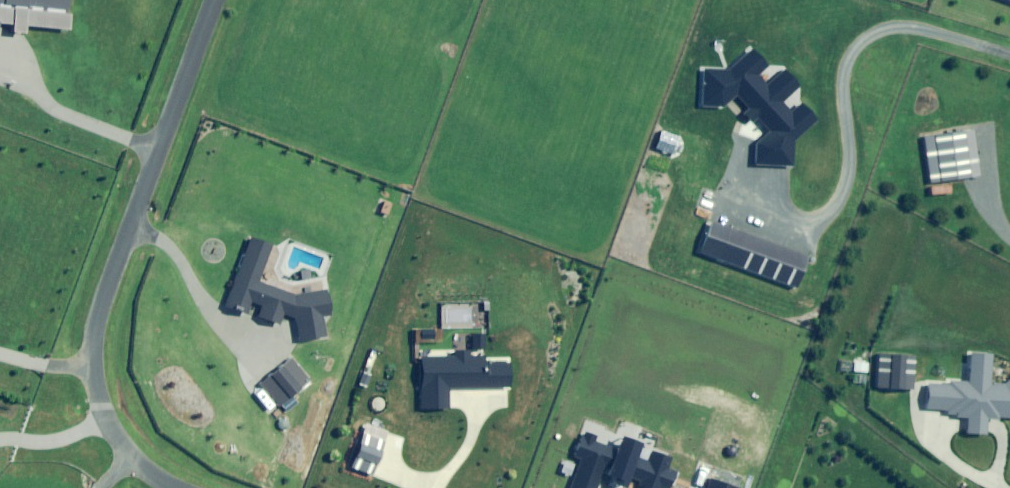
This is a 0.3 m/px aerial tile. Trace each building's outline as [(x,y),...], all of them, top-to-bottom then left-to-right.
[(73,29),(75,0),(0,0),(0,24),(73,29)] [(705,104),(724,105),(736,94),(771,129),(755,145),(755,164),(795,166),(796,141),(819,119),(802,102),(791,113),(780,102),(798,84),(784,70),(768,86),(758,75),(768,65),(753,50),(732,71),(707,69),(705,104)] [(972,177),(967,132),(926,137),(932,182),(972,177)] [(805,257),(713,224),(701,255),(794,289),(805,257)] [(328,291),(299,297),(259,282),(273,246),(252,238),(226,305),(248,313),(253,302),(263,305),(259,315),(280,323),(284,313),(296,318),(300,342),(307,340),(326,335),(321,315),(332,313),(328,291)] [(484,335),(469,335),(469,348),(484,348),(484,335)] [(990,354),(969,353),(968,368),(962,367),(961,380),(947,380),(947,385),(926,384),(926,409),(942,410),(941,416),(965,417),(964,434),(985,435),(985,420),(994,420),(994,418),(1009,419),(1009,380),(1003,385),(989,384),(990,354)] [(911,391),(913,357),(876,355),(874,388),(911,391)] [(485,358),(422,358),(422,408),(451,408),(451,385),(512,384),(512,363),(485,363),(485,358)] [(309,382),(288,360),(259,387),(279,409),(309,382)] [(367,427),(351,469),(373,477),(388,435),(367,427)] [(676,470),(668,468),(672,458),(654,452),(650,463),(639,459),(644,445),(625,439),(621,451),(580,437),(574,457),(580,459),(570,487),(597,487),(601,475),(638,487),(670,487),(676,470)] [(709,478),(706,487),(738,487),(709,478)]
